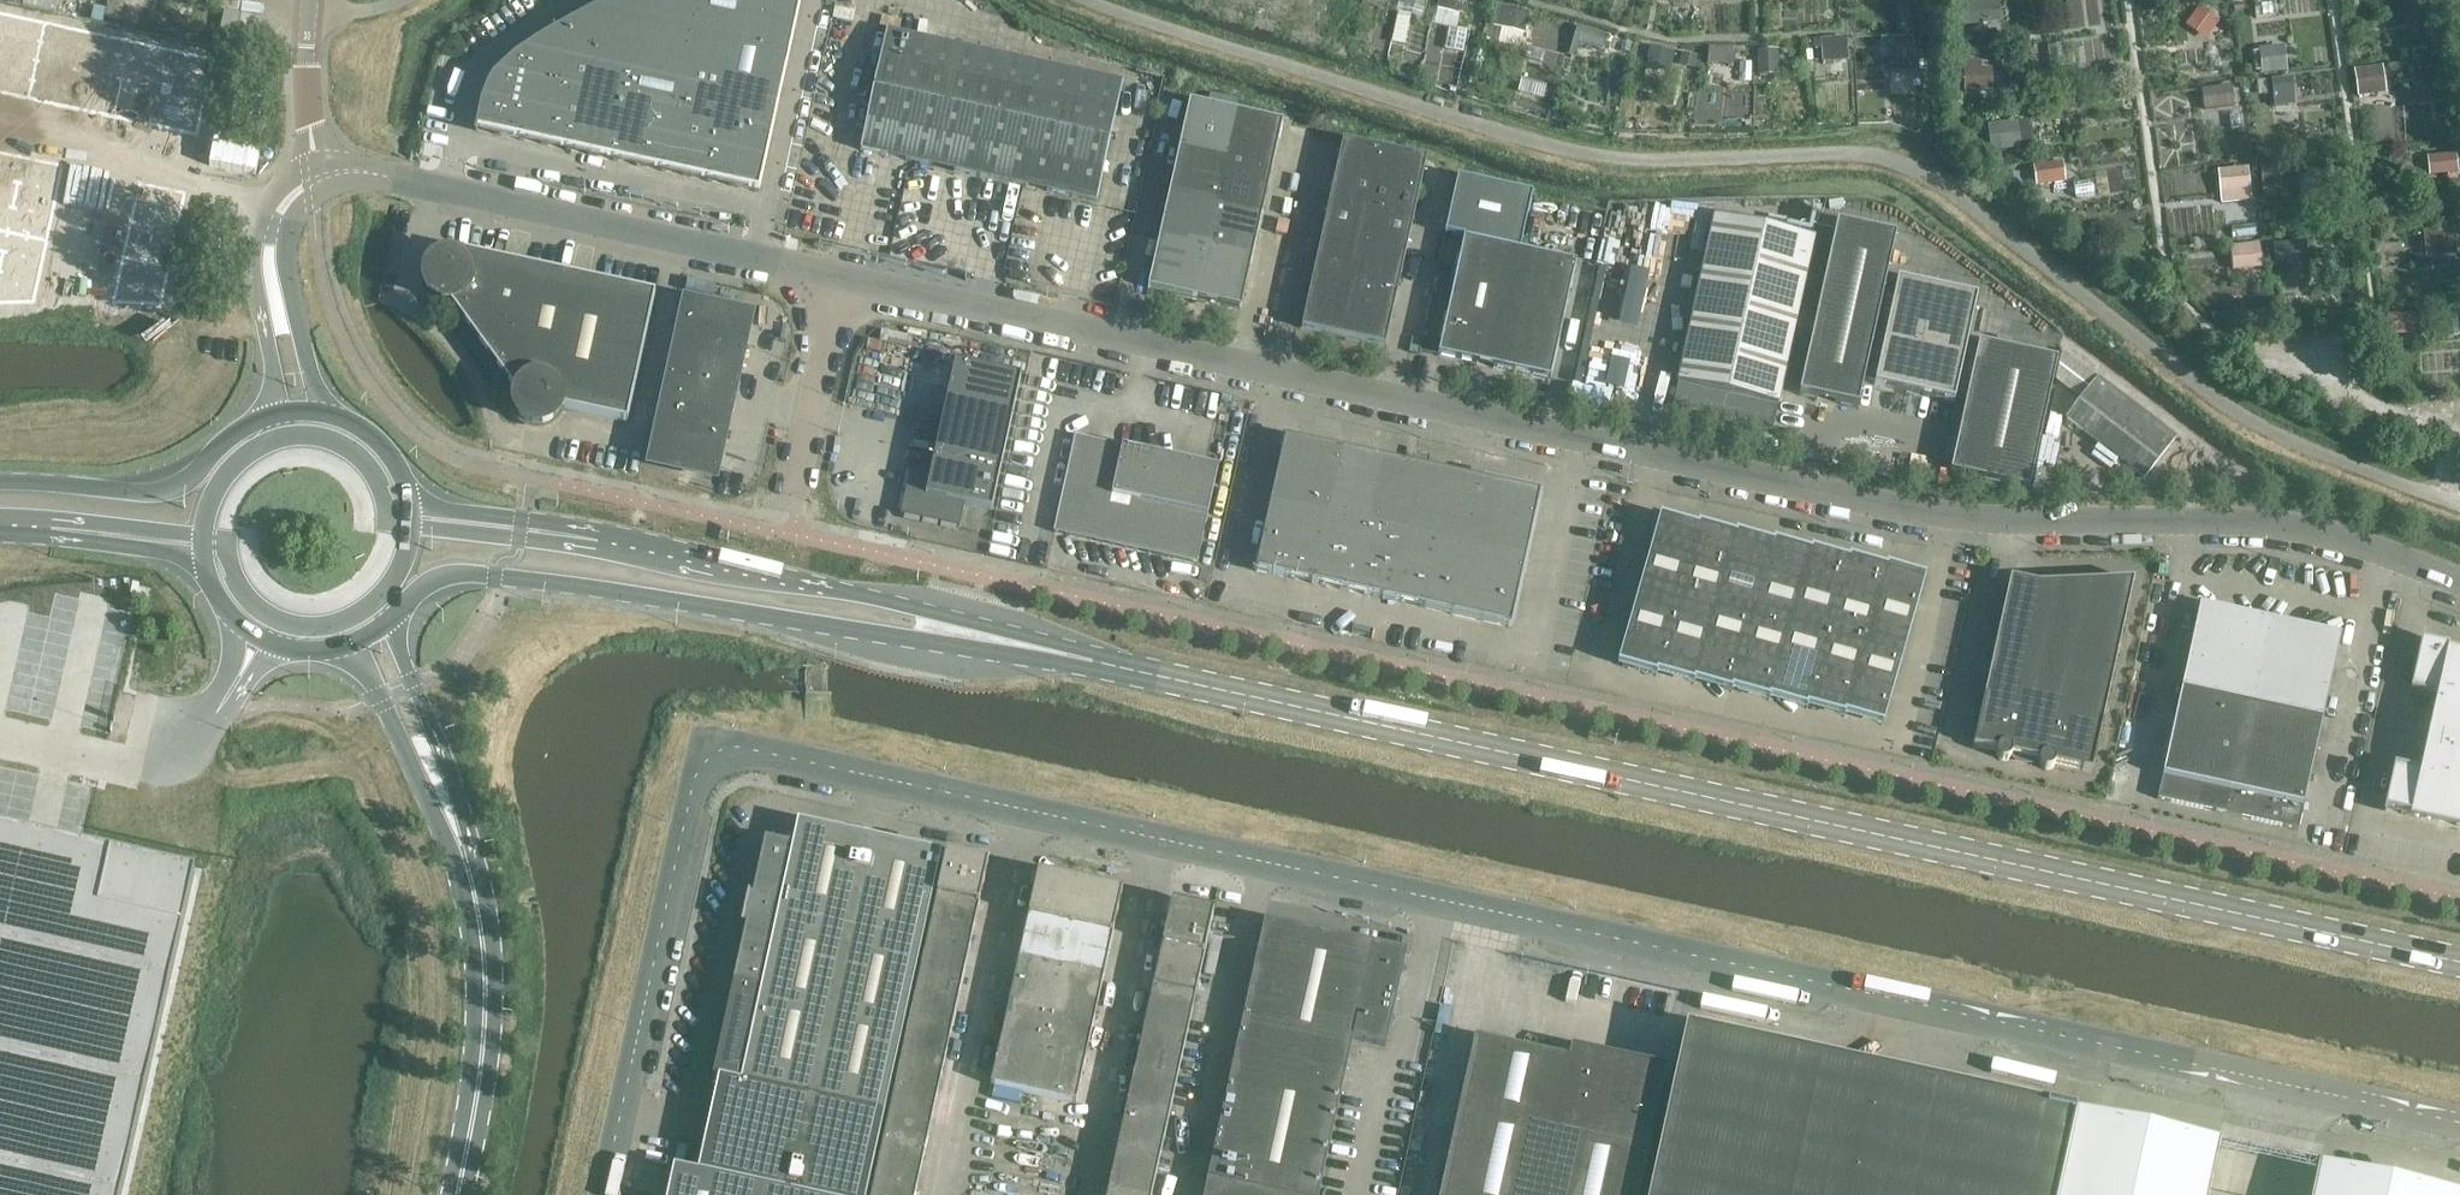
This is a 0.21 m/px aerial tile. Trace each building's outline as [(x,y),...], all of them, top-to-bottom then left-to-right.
[(120,20),(125,0),(109,0),(105,16),(120,20)] [(634,78),(651,0),(625,0),(600,9),(595,32),(584,79),(631,90),(634,78)] [(681,88),(685,69),(700,0),(651,0),(634,78),(681,88)] [(732,80),(749,0),(700,0),(685,69),(732,80)] [(732,80),(782,91),(802,0),(749,0),(732,80)] [(1458,0),(1440,0),(1438,19),(1457,21),(1458,0)] [(1923,18),(1924,0),(1903,0),(1902,17),(1923,18)] [(2004,18),(1999,0),(1992,0),(1969,5),(1974,25),(2004,18)] [(1497,23),(1529,30),(1533,10),(1502,2),(1497,23)] [(2206,38),(2221,19),(2202,3),(2187,22),(2206,38)] [(217,45),(250,54),(258,20),(225,11),(217,45)] [(26,99),(42,22),(0,13),(0,94),(26,99)] [(533,90),(580,100),(584,79),(595,32),(578,28),(580,19),(544,39),(533,90)] [(42,22),(26,99),(110,117),(127,39),(42,22)] [(1605,52),(1611,33),(1580,23),(1574,42),(1605,52)] [(861,151),(940,168),(966,49),(887,32),(861,151)] [(1824,59),(1850,59),(1850,35),(1824,36),(1824,59)] [(1916,68),(1916,35),(1885,35),(1886,69),(1916,68)] [(127,39),(110,117),(195,135),(211,57),(127,39)] [(522,140),(533,90),(544,39),(515,58),(494,78),(489,86),(482,102),(483,111),(485,119),(489,126),(495,132),(494,134),(522,140)] [(1653,44),(1649,67),(1674,71),(1678,48),(1653,44)] [(2289,46),(2255,45),(2254,69),(2288,71),(2289,46)] [(1738,61),(1738,46),(1711,46),(1712,62),(1738,61)] [(1761,73),(1780,74),(1781,48),(1761,48),(1761,73)] [(1044,67),(966,49),(940,168),(1018,185),(1044,67)] [(2359,94),(2388,91),(2385,64),(2356,66),(2359,94)] [(1123,84),(1044,67),(1018,185),(1097,203),(1123,84)] [(662,171),(709,181),(732,80),(685,69),(681,88),(662,171)] [(2274,97),(2295,98),(2296,77),(2260,76),(2259,92),(2274,93),(2274,97)] [(616,161),(662,171),(681,88),(634,78),(631,90),(616,161)] [(569,150),(616,161),(631,90),(584,79),(580,100),(569,150)] [(732,80),(709,181),(759,192),(782,91),(732,80)] [(2201,87),(2205,109),(2237,104),(2233,82),(2201,87)] [(522,140),(569,150),(580,100),(533,90),(522,140)] [(1189,102),(1179,149),(1226,159),(1236,113),(1189,102)] [(1236,113),(1226,159),(1273,170),(1283,123),(1236,113)] [(2035,143),(2031,116),(1994,122),(1998,148),(2035,143)] [(1343,141),(1336,173),(1378,182),(1385,151),(1343,141)] [(1179,149),(1169,196),(1215,206),(1226,159),(1179,149)] [(1427,160),(1385,151),(1378,182),(1391,185),(1420,192),(1427,160)] [(15,183),(21,157),(0,153),(0,180),(15,183)] [(21,157),(15,183),(55,192),(61,166),(21,157)] [(1226,159),(1215,206),(1262,217),(1273,170),(1226,159)] [(2066,160),(2037,161),(2038,182),(2067,181),(2066,160)] [(2252,165),(2222,166),(2223,201),(2254,200),(2252,165)] [(1329,204),(1357,210),(1385,216),(1391,185),(1378,182),(1336,173),(1329,204)] [(1464,240),(1438,356),(1494,369),(1520,251),(1521,251),(1533,195),(1457,178),(1445,235),(1464,240)] [(10,208),(15,183),(0,180),(0,206),(10,208)] [(136,181),(131,208),(178,217),(183,191),(136,181)] [(15,183),(10,208),(50,216),(55,192),(15,183)] [(1391,185),(1385,216),(1413,223),(1420,192),(1391,185)] [(1169,196),(1158,243),(1205,253),(1215,206),(1169,196)] [(1329,204),(1322,235),(1351,241),(1357,210),(1329,204)] [(1656,204),(1652,229),(1674,233),(1678,208),(1656,204)] [(5,232),(10,208),(0,206),(0,231),(5,232)] [(1215,206),(1205,253),(1252,264),(1262,217),(1215,206)] [(10,208),(5,232),(45,241),(50,216),(10,208)] [(131,208),(125,232),(172,242),(178,217),(131,208)] [(1357,210),(1351,241),(1406,254),(1413,223),(1385,216),(1357,210)] [(1672,408),(1773,430),(1815,239),(1714,217),(1672,408)] [(1837,224),(1799,396),(1858,409),(1864,381),(1883,297),(1896,237),(1837,224)] [(2423,228),(2425,255),(2458,253),(2457,226),(2423,228)] [(5,232),(1,252),(41,260),(45,241),(5,232)] [(125,232),(120,256),(167,266),(172,242),(125,232)] [(1322,235),(1315,266),(1344,272),(1351,241),(1322,235)] [(2276,242),(2277,264),(2310,263),(2309,240),(2276,242)] [(1344,272),(1371,278),(1399,285),(1406,254),(1351,241),(1344,272)] [(2231,245),(2235,270),(2265,265),(2262,241),(2231,245)] [(1148,290),(1194,300),(1205,253),(1158,243),(1148,290)] [(1635,248),(1622,323),(1641,326),(1654,251),(1635,248)] [(440,302),(451,304),(516,393),(514,404),(518,415),(526,423),(536,427),(548,425),(557,418),(562,408),(627,422),(655,295),(455,251),(454,257),(442,257),(432,263),(426,273),(425,285),(430,295),(440,302)] [(1520,251),(1494,369),(1551,381),(1577,264),(1521,251),(1520,251)] [(32,303),(37,280),(41,260),(1,252),(0,255),(0,304),(32,303)] [(1205,253),(1194,300),(1241,311),(1252,264),(1205,253)] [(112,295),(110,303),(159,305),(167,266),(120,256),(112,295)] [(1309,297),(1351,306),(1364,309),(1371,278),(1344,272),(1315,266),(1309,297)] [(686,293),(706,298),(709,282),(690,277),(686,293)] [(1371,278),(1364,309),(1393,316),(1399,285),(1371,278)] [(1883,297),(1864,381),(1876,383),(1875,385),(1954,403),(1954,401),(1966,403),(1979,345),(1968,342),(1978,298),(1898,281),(1894,300),(1883,297)] [(1302,329),(1344,338),(1351,306),(1309,297),(1302,329)] [(684,299),(675,339),(746,355),(754,315),(684,299)] [(1351,306),(1344,338),(1385,348),(1393,316),(1364,309),(1351,306)] [(675,339),(666,379),(737,394),(746,355),(675,339)] [(2029,489),(2058,360),(1979,343),(1979,345),(1966,403),(1951,472),(2029,489)] [(2057,381),(2082,400),(2067,419),(2145,479),(2175,438),(2063,352),(2057,381)] [(1639,393),(1648,362),(1618,354),(1609,385),(1639,393)] [(911,470),(902,514),(959,527),(964,504),(992,511),(1021,377),(955,363),(930,474),(911,470)] [(737,394),(666,379),(649,459),(676,465),(682,475),(692,468),(719,474),(737,394)] [(1054,533),(1197,564),(1208,516),(1219,468),(1123,447),(1075,437),(1054,533)] [(2186,437),(2166,460),(2181,472),(2201,449),(2186,437)] [(1285,438),(1270,504),(1328,517),(1342,451),(1285,438)] [(1328,517),(1361,524),(1375,458),(1342,451),(1328,517)] [(1361,524),(1393,531),(1408,465),(1375,458),(1361,524)] [(1393,531),(1379,598),(1511,627),(1540,494),(1408,465),(1393,531)] [(1256,571),(1313,584),(1328,517),(1270,504),(1256,571)] [(1313,584),(1346,591),(1361,524),(1328,517),(1313,584)] [(1346,591),(1379,598),(1393,531),(1361,524),(1346,591)] [(1657,528),(1645,571),(1683,582),(1696,537),(1695,536),(1694,539),(1657,528)] [(1678,598),(1715,609),(1716,607),(1733,545),(1732,545),(1732,547),(1696,537),(1683,582),(1678,598)] [(1753,617),(1754,615),(1771,553),(1770,553),(1769,555),(1733,545),(1716,607),(1753,617)] [(1754,615),(1790,625),(1791,623),(1809,562),(1808,561),(1807,564),(1771,553),(1754,615)] [(1791,623),(1828,634),(1829,631),(1846,570),(1845,569),(1844,572),(1809,562),(1791,623)] [(1829,631),(1866,642),(1866,641),(1884,578),(1883,578),(1882,580),(1846,570),(1829,631)] [(1645,571),(1633,611),(1671,622),(1678,598),(1683,582),(1645,571)] [(1884,578),(1866,641),(1904,652),(1922,589),(1884,578)] [(2052,769),(2055,764),(2082,770),(2082,771),(2092,773),(2134,581),(2133,581),(2038,586),(2010,579),(1973,747),(1983,749),(1983,748),(1996,751),(1997,758),(2002,761),(2009,760),(2012,755),(2039,761),(2041,767),(2046,770),(2052,769)] [(1661,663),(1697,673),(1715,609),(1678,598),(1671,622),(1659,665),(1660,665),(1661,663)] [(1699,671),(1735,681),(1753,617),(1716,607),(1715,609),(1697,673),(1698,673),(1699,671)] [(2200,607),(2193,635),(2264,650),(2270,622),(2200,607)] [(1621,654),(1659,665),(1671,622),(1633,611),(1621,654)] [(1736,679),(1772,689),(1790,625),(1754,615),(1753,617),(1735,681),(1736,681),(1736,679)] [(2340,638),(2270,622),(2264,650),(2334,666),(2340,638)] [(1774,687),(1810,698),(1828,634),(1791,623),(1790,625),(1772,689),(1773,690),(1774,687)] [(1812,696),(1847,706),(1866,642),(1829,631),(1828,634),(1810,698),(1811,698),(1812,696)] [(2264,650),(2193,635),(2187,663),(2258,679),(2264,650)] [(2448,647),(2423,641),(2423,640),(2421,640),(2410,691),(2436,697),(2420,771),(2394,765),(2384,811),(2386,811),(2386,810),(2459,826),(2459,651),(2448,647)] [(1866,642),(1847,706),(1849,706),(1849,704),(1886,714),(1904,652),(1866,641),(1866,642)] [(2334,666),(2264,650),(2258,679),(2328,694),(2334,666)] [(2258,679),(2187,663),(2181,691),(2252,707),(2258,679)] [(2328,694),(2258,679),(2252,707),(2322,722),(2328,694)] [(2252,707),(2181,691),(2175,720),(2245,735),(2252,707)] [(2322,722),(2252,707),(2245,735),(2316,750),(2322,722)] [(2245,735),(2175,720),(2169,748),(2239,763),(2245,735)] [(2316,750),(2245,735),(2239,763),(2310,779),(2316,750)] [(2239,763),(2169,748),(2163,776),(2233,791),(2239,763)] [(2310,779),(2239,763),(2233,791),(2303,807),(2310,779)] [(2233,791),(2163,776),(2157,799),(2228,815),(2233,791)] [(2303,807),(2233,791),(2228,815),(2298,830),(2303,807)] [(668,1194),(867,1194),(942,854),(798,822),(793,846),(765,840),(752,896),(748,895),(741,926),(746,927),(713,1078),(719,1079),(698,1173),(674,1167),(668,1194)] [(195,876),(0,832),(0,1194),(123,1194),(195,876)] [(946,854),(937,896),(979,906),(988,864),(946,854)] [(1038,874),(1028,917),(1071,926),(1080,884),(1038,874)] [(1080,884),(1071,926),(1113,935),(1122,893),(1080,884)] [(937,896),(927,939),(970,948),(979,906),(937,896)] [(1171,904),(1162,946),(1204,955),(1214,913),(1171,904)] [(1028,917),(1019,959),(1061,968),(1071,926),(1028,917)] [(1353,1040),(1386,1047),(1397,998),(1394,997),(1399,975),(1407,971),(1402,963),(1404,953),(1320,935),(1321,932),(1265,920),(1204,1194),(1319,1194),(1353,1040)] [(1071,926),(1061,968),(1104,977),(1113,935),(1071,926)] [(927,939),(918,981),(960,990),(970,948),(927,939)] [(1162,946),(1153,988),(1195,998),(1204,955),(1162,946)] [(1019,959),(1010,1001),(1052,1010),(1061,968),(1019,959)] [(1061,968),(1052,1010),(1094,1020),(1104,977),(1061,968)] [(918,981),(909,1023),(951,1033),(960,990),(918,981)] [(1153,988),(1144,1031),(1186,1040),(1195,998),(1153,988)] [(1010,1001),(1001,1039),(1044,1048),(1052,1010),(1010,1001)] [(1052,1010),(1044,1048),(1086,1058),(1094,1020),(1052,1010)] [(909,1023),(900,1062),(943,1072),(951,1033),(909,1023)] [(1649,1194),(2058,1194),(2075,1114),(1686,1028),(1649,1194)] [(1144,1031),(1135,1070),(1177,1080),(1186,1040),(1144,1031)] [(991,1086),(1033,1095),(1044,1048),(1001,1039),(991,1086)] [(1643,1064),(1571,1049),(1569,1060),(1474,1040),(1440,1194),(1639,1194),(1662,1093),(1643,1064)] [(1044,1048),(1033,1095),(1076,1104),(1086,1058),(1044,1048)] [(900,1062),(890,1108),(933,1117),(943,1072),(900,1062)] [(1135,1070),(1125,1115),(1167,1124),(1177,1080),(1135,1070)] [(890,1108),(882,1145),(924,1155),(933,1117),(890,1108)] [(2219,1145),(2075,1114),(2058,1194),(2208,1194),(2219,1145)] [(1125,1115),(1116,1157),(1158,1167),(1167,1124),(1125,1115)] [(882,1145),(874,1183),(916,1192),(924,1155),(882,1145)] [(1107,1194),(1152,1194),(1158,1167),(1116,1157),(1107,1194)] [(2318,1167),(2312,1194),(2445,1194),(2318,1167)] [(871,1194),(915,1194),(916,1192),(874,1183),(871,1194)]
